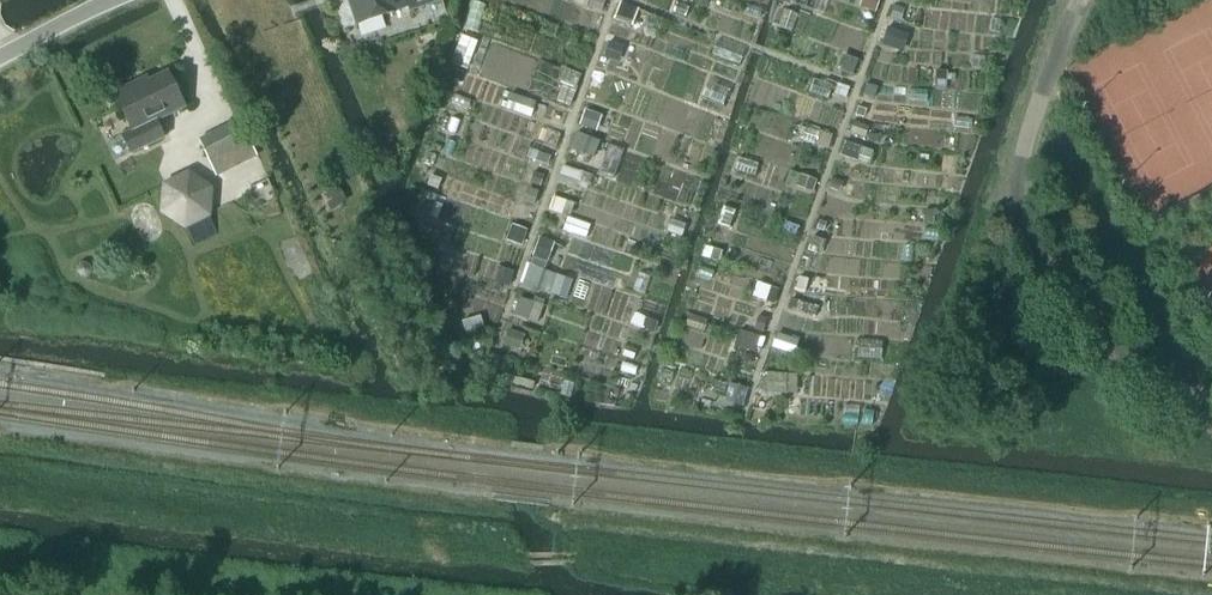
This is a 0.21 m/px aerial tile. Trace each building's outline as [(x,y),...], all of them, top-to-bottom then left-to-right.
[(356,25),(407,8),(409,12),(442,1),(442,0),(348,0),(356,25)] [(157,121),(184,108),(168,73),(134,89),(132,86),(114,94),(132,132),(123,136),(131,153),(165,137),(157,121)] [(216,176),(256,156),(239,122),(199,141),(216,176)]
